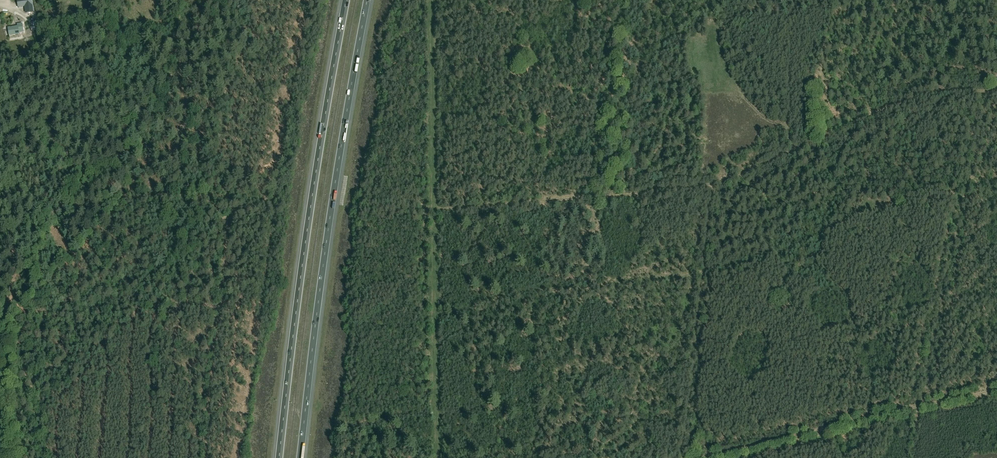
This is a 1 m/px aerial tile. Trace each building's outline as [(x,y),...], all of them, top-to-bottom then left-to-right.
[(33,10),(31,0),(17,0),(18,8),(25,7),(25,11),(33,10)] [(17,25),(17,27),(8,28),(9,36),(19,34),(19,33),(23,32),(22,24),(17,25)]
